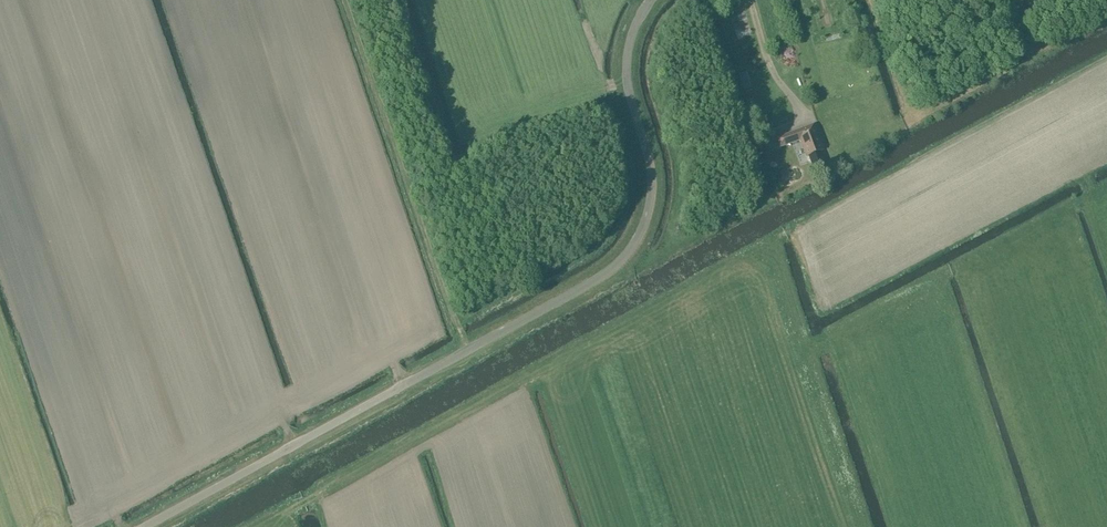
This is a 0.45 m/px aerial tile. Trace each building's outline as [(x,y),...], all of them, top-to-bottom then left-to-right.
[(751,86),(747,73),(739,76),(743,89),(751,86)] [(809,156),(814,170),(825,166),(819,152),(823,150),(813,125),(777,138),(780,147),(804,139),(810,155),(809,156)] [(771,128),(760,132),(767,153),(779,149),(771,128)]
